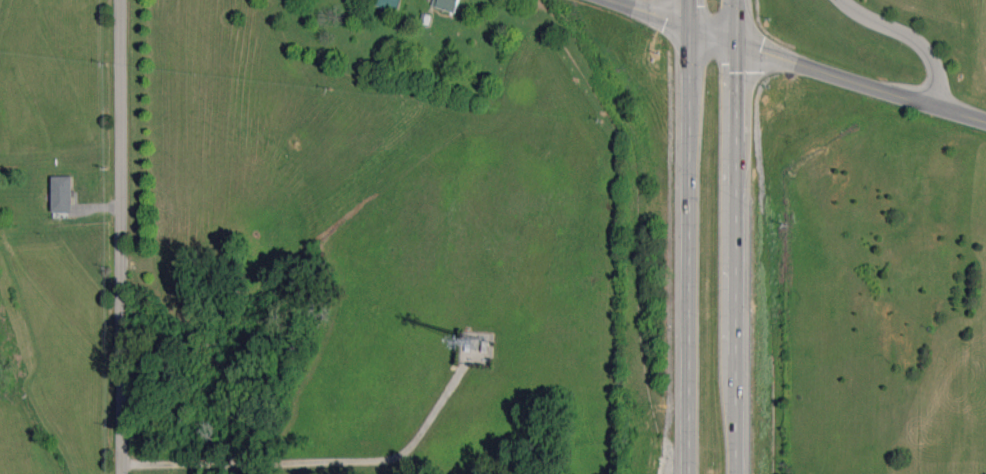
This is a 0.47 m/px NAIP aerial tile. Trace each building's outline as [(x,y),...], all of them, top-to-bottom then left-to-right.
[(400,0),(378,0),(376,5),(396,11),(400,0)] [(432,6),(456,13),(459,0),(434,0),(432,6)] [(72,176),(52,176),(52,212),(72,212),(72,176)]
